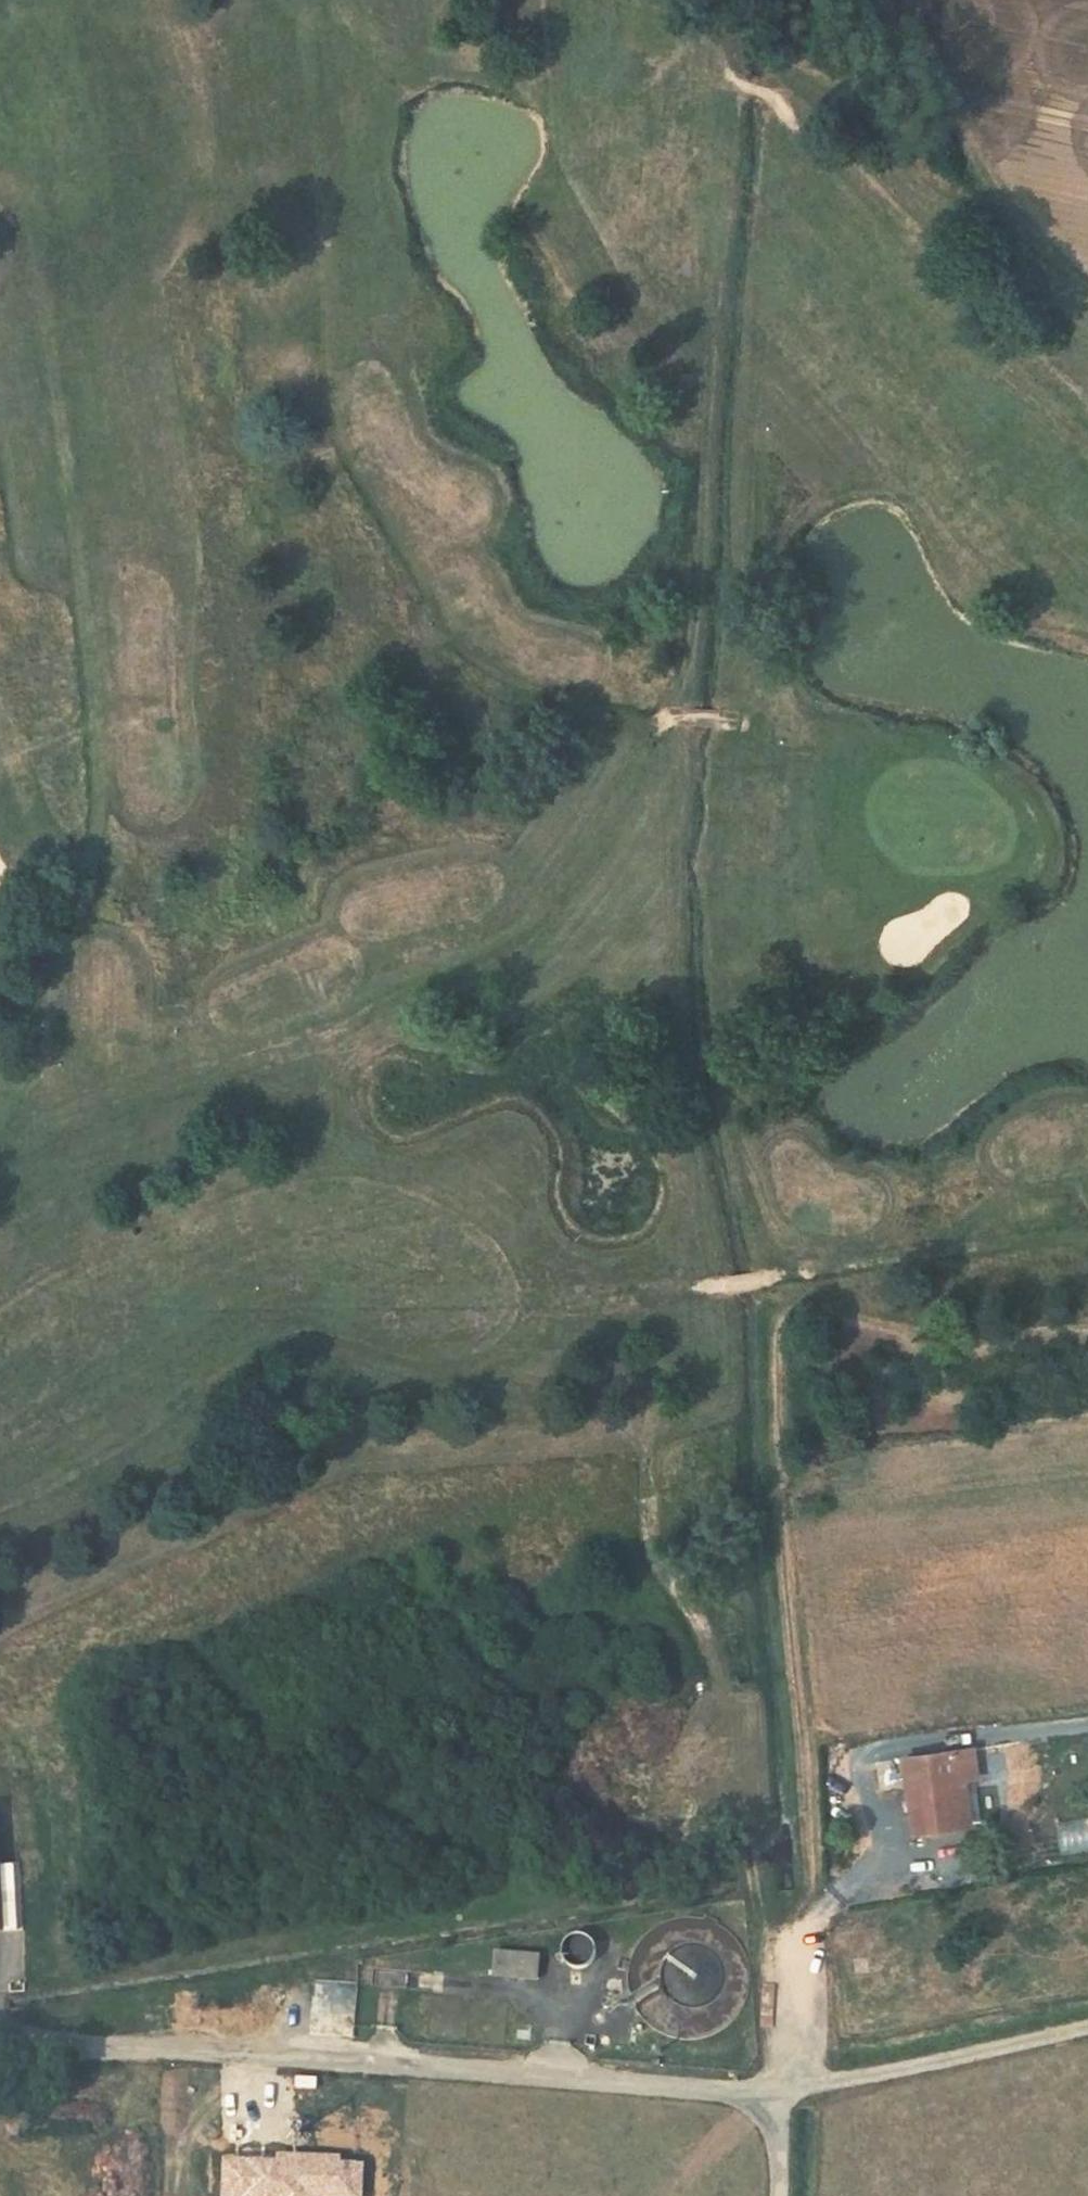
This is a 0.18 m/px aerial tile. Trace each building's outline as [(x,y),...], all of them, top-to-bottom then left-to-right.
[(906,1772),(917,1847),(967,1839),(957,1765),(906,1772)] [(560,1949),(576,1969),(598,1952),(583,1932),(560,1949)] [(660,2049),(715,2027),(705,2003),(724,1996),(704,1944),(656,1963),(665,1988),(640,1998),(660,2049)] [(495,1969),(492,1992),(537,1998),(540,1974),(495,1969)] [(307,2033),(352,2038),(359,1983),(314,1977),(307,2033)]
